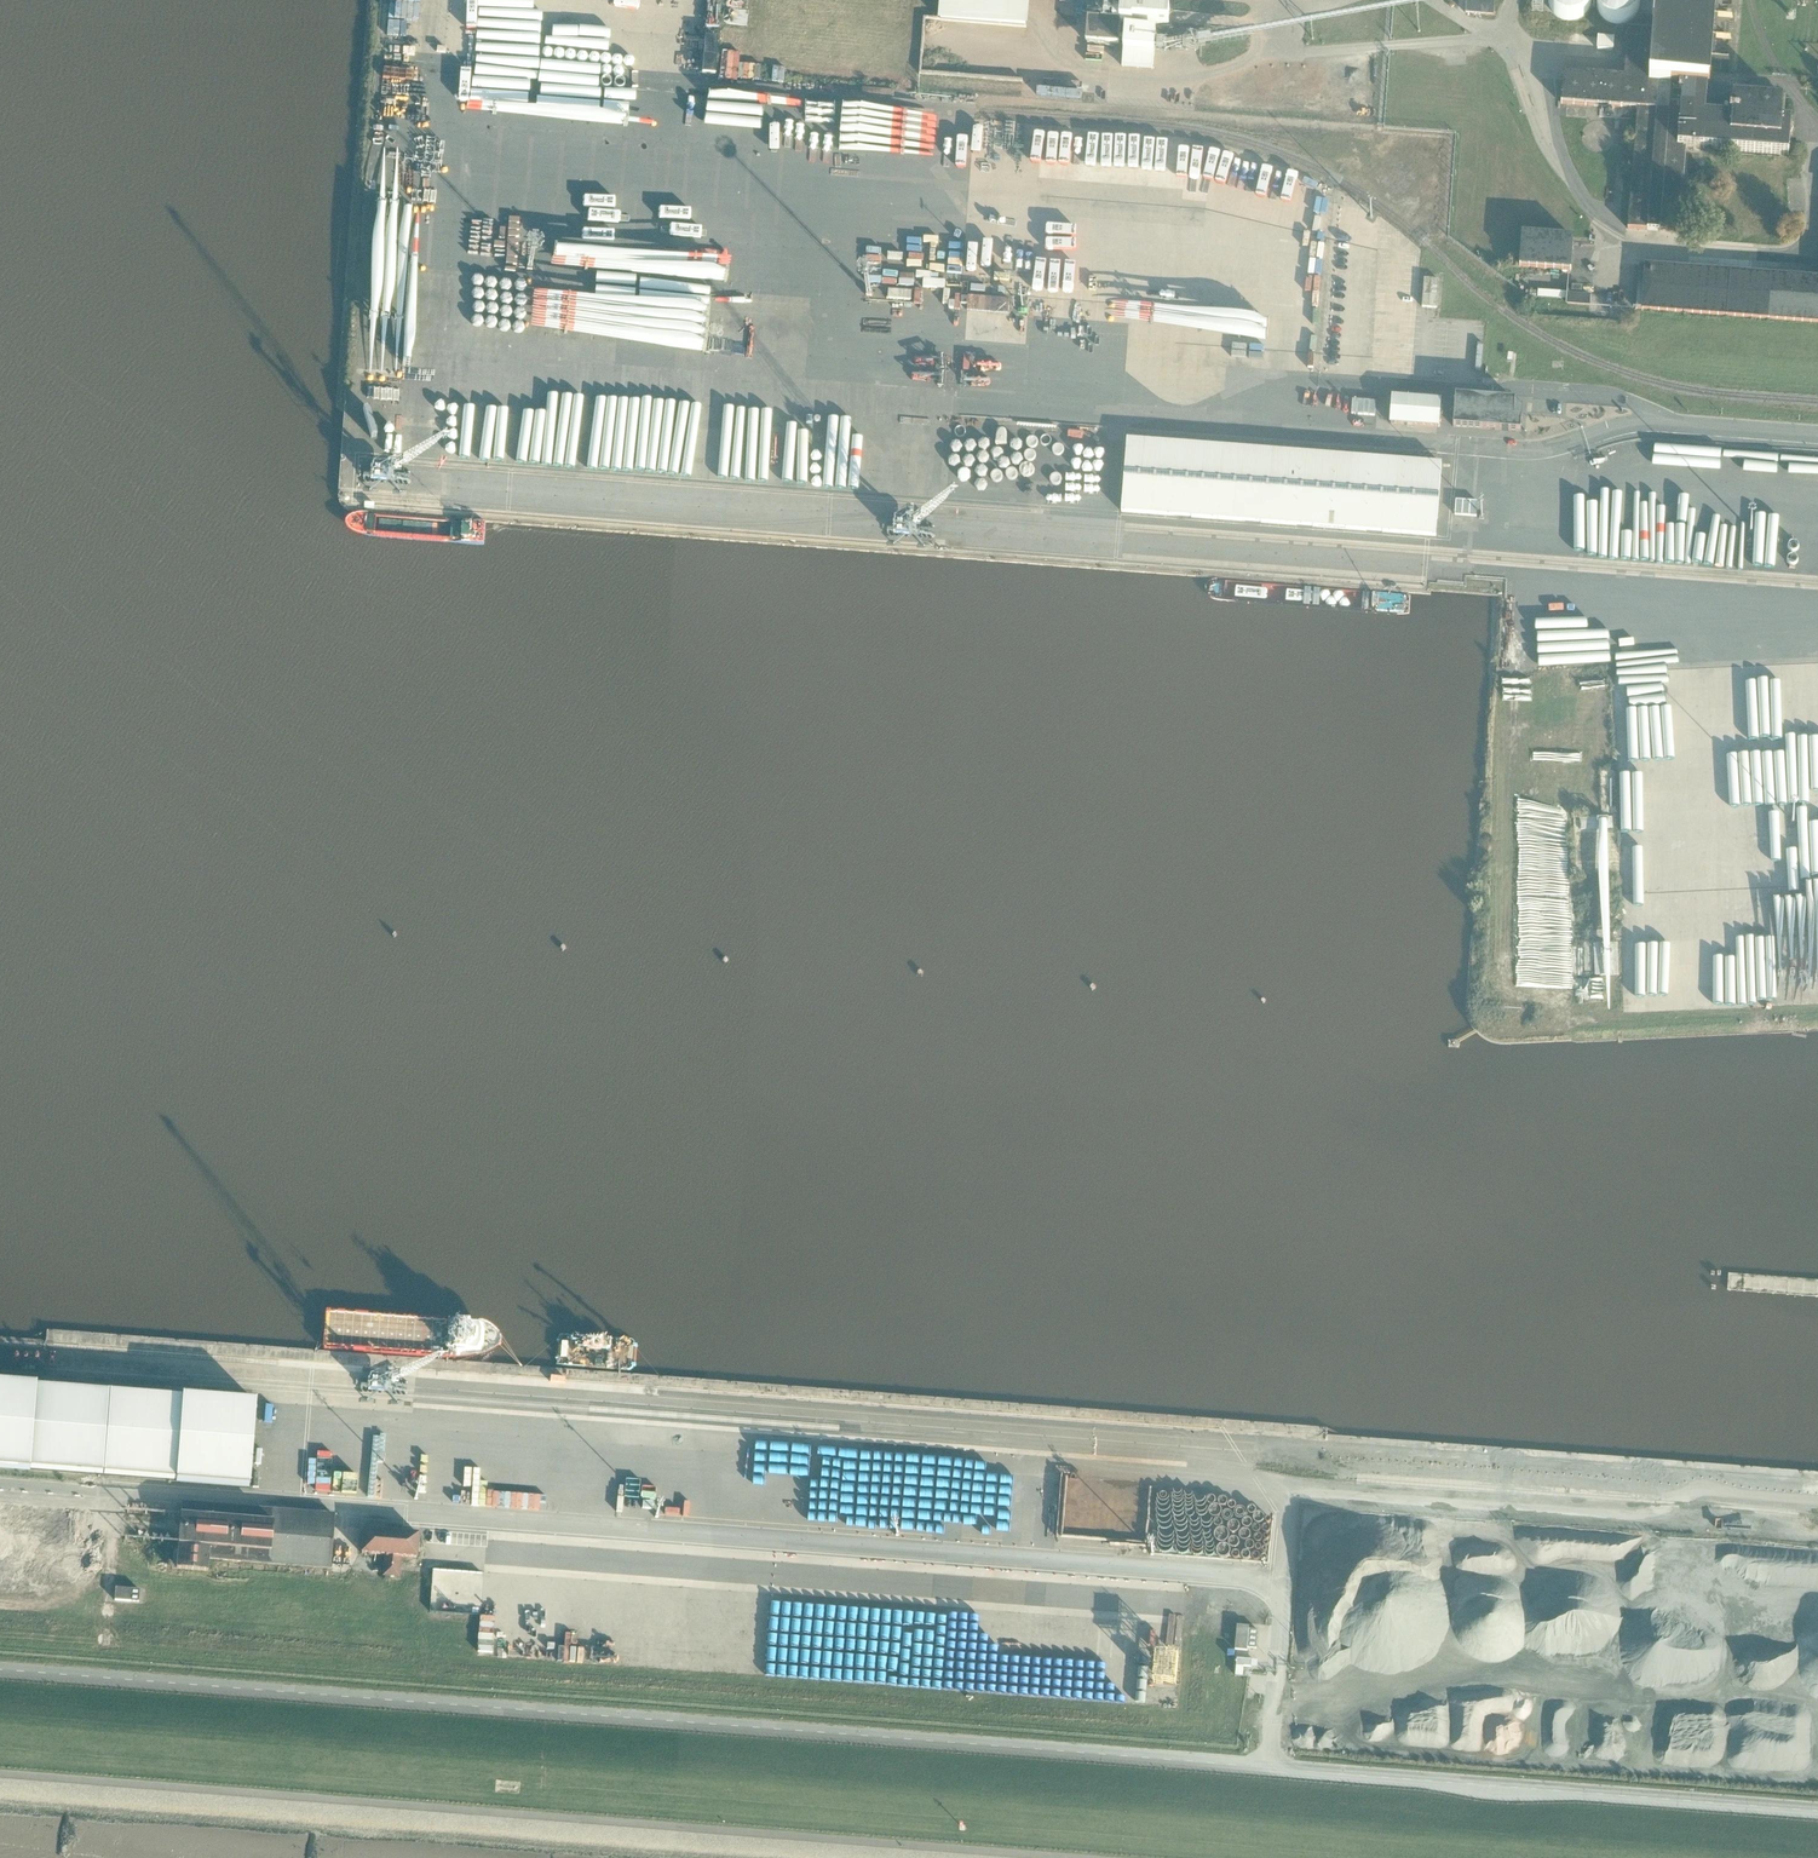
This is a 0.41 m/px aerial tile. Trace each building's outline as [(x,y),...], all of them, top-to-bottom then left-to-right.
[(939,22),(1026,28),(1027,0),(940,0),(939,22)] [(1152,71),(1156,25),(1170,25),(1171,2),(1142,0),(1099,0),(1099,3),(1103,3),(1102,17),(1087,16),(1085,41),(1123,44),(1121,68),(1152,71)] [(1465,13),(1495,16),(1496,0),(1467,0),(1465,13)] [(1622,227),(1679,230),(1685,151),(1790,158),(1792,116),(1783,116),(1784,94),(1732,90),(1731,111),(1704,109),(1713,0),(1646,0),(1644,29),(1627,28),(1622,72),(1564,67),(1561,103),(1632,109),(1622,227)] [(381,36),(381,50),(420,50),(420,36),(381,36)] [(482,93),(496,94),(497,82),(483,82),(482,93)] [(935,133),(930,117),(910,123),(911,126),(905,127),(908,139),(910,139),(913,150),(915,149),(918,162),(941,156),(940,150),(946,148),(949,157),(956,155),(953,142),(943,145),(939,132),(935,133)] [(1577,237),(1525,233),(1523,266),(1575,270),(1577,237)] [(1644,264),(1641,310),(1817,323),(1817,277),(1644,264)] [(1428,278),(1427,306),(1439,306),(1440,279),(1428,278)] [(1595,305),(1595,294),(1572,294),(1572,305),(1595,305)] [(970,311),(1012,312),(1012,298),(970,297),(970,311)] [(423,333),(370,330),(367,385),(420,388),(423,333)] [(965,361),(964,391),(1021,393),(1022,363),(965,361)] [(1369,396),(1335,395),(1333,423),(1367,425),(1369,396)] [(1392,397),(1390,424),(1439,428),(1441,401),(1392,397)] [(1455,397),(1453,428),(1520,433),(1522,419),(1514,419),(1515,401),(1455,397)] [(1442,468),(1129,443),(1123,517),(1438,540),(1442,468)] [(1796,782),(1752,783),(1753,830),(1753,862),(1797,862),(1796,782)] [(1670,879),(1670,871),(1622,873),(1623,881),(1670,879)] [(248,1493),(255,1408),(0,1389),(0,1474),(248,1493)] [(406,1470),(406,1486),(415,1487),(415,1470),(406,1470)] [(1161,1483),(1159,1537),(1185,1537),(1187,1484),(1161,1483)] [(179,1569),(204,1571),(205,1555),(331,1564),(335,1514),(183,1503),(179,1569)] [(385,1555),(384,1576),(401,1577),(402,1556),(419,1557),(420,1533),(364,1530),(363,1555),(385,1555)] [(435,1570),(434,1611),(483,1613),(484,1571),(435,1570)] [(135,1587),(135,1578),(118,1578),(118,1587),(135,1587)] [(140,1590),(114,1589),(113,1602),(139,1603),(140,1590)] [(773,1609),(785,1609),(785,1594),(773,1593),(773,1609)] [(1249,1628),(1237,1627),(1234,1651),(1247,1651),(1247,1650),(1256,1650),(1257,1631),(1249,1630),(1249,1628)] [(567,1646),(561,1645),(560,1660),(572,1661),(575,1633),(569,1632),(567,1646)] [(1238,1658),(1239,1675),(1248,1675),(1247,1666),(1258,1666),(1257,1657),(1238,1658)]
